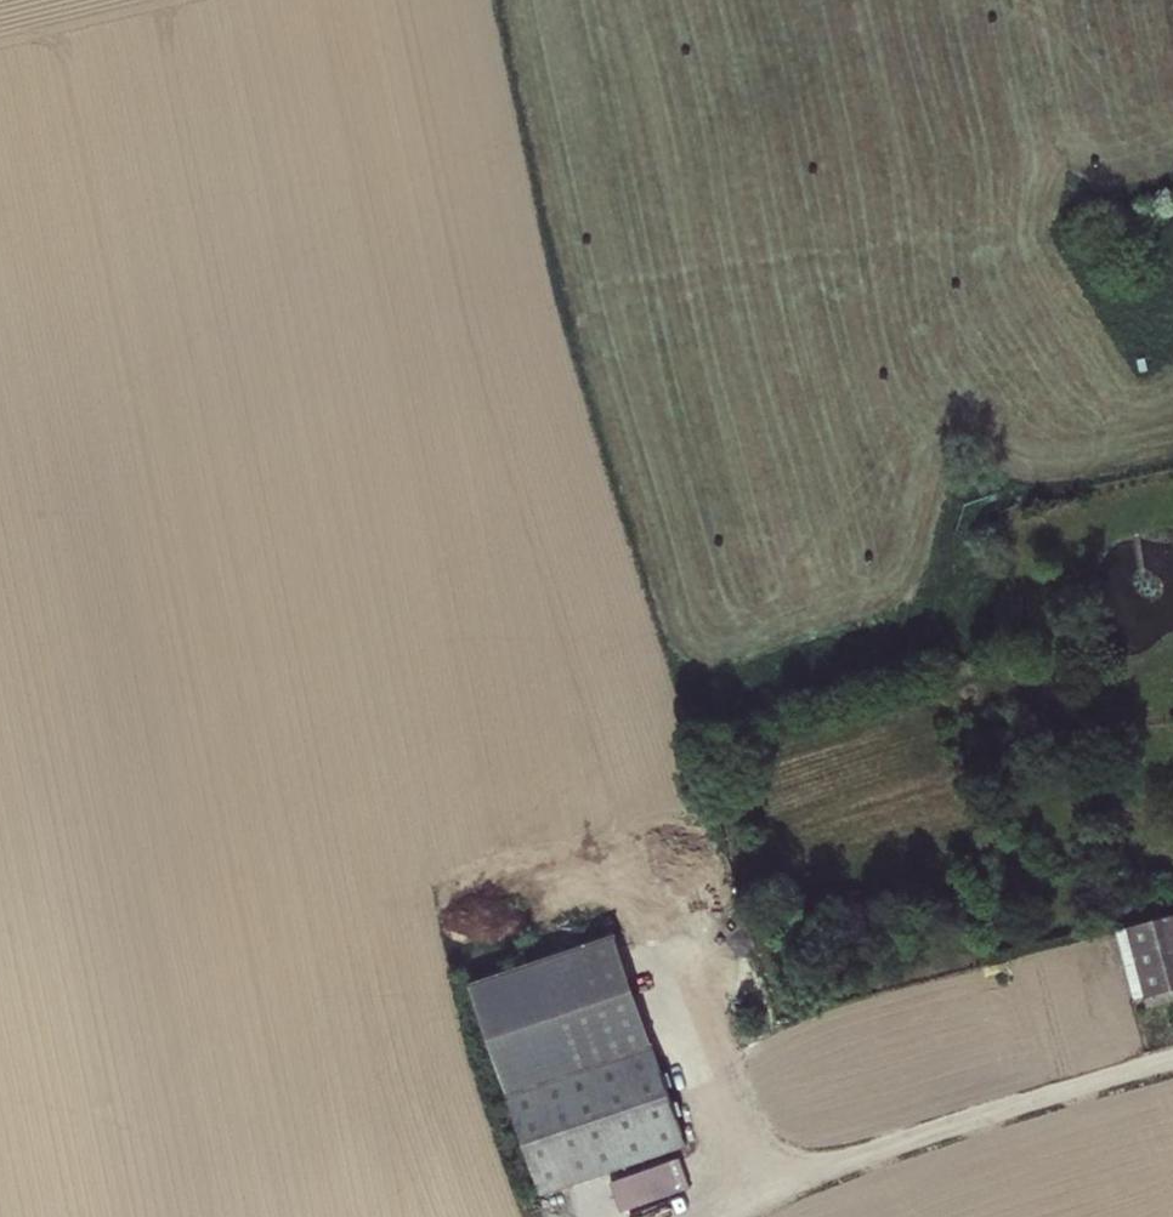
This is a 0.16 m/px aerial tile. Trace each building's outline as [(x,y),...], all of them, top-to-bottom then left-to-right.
[(1126,933),(1147,1003),(1172,995),(1172,964),(1171,964),(1164,941),(1172,939),(1172,921),(1126,933)] [(474,971),(537,1189),(686,1146),(623,928),(474,971)]
